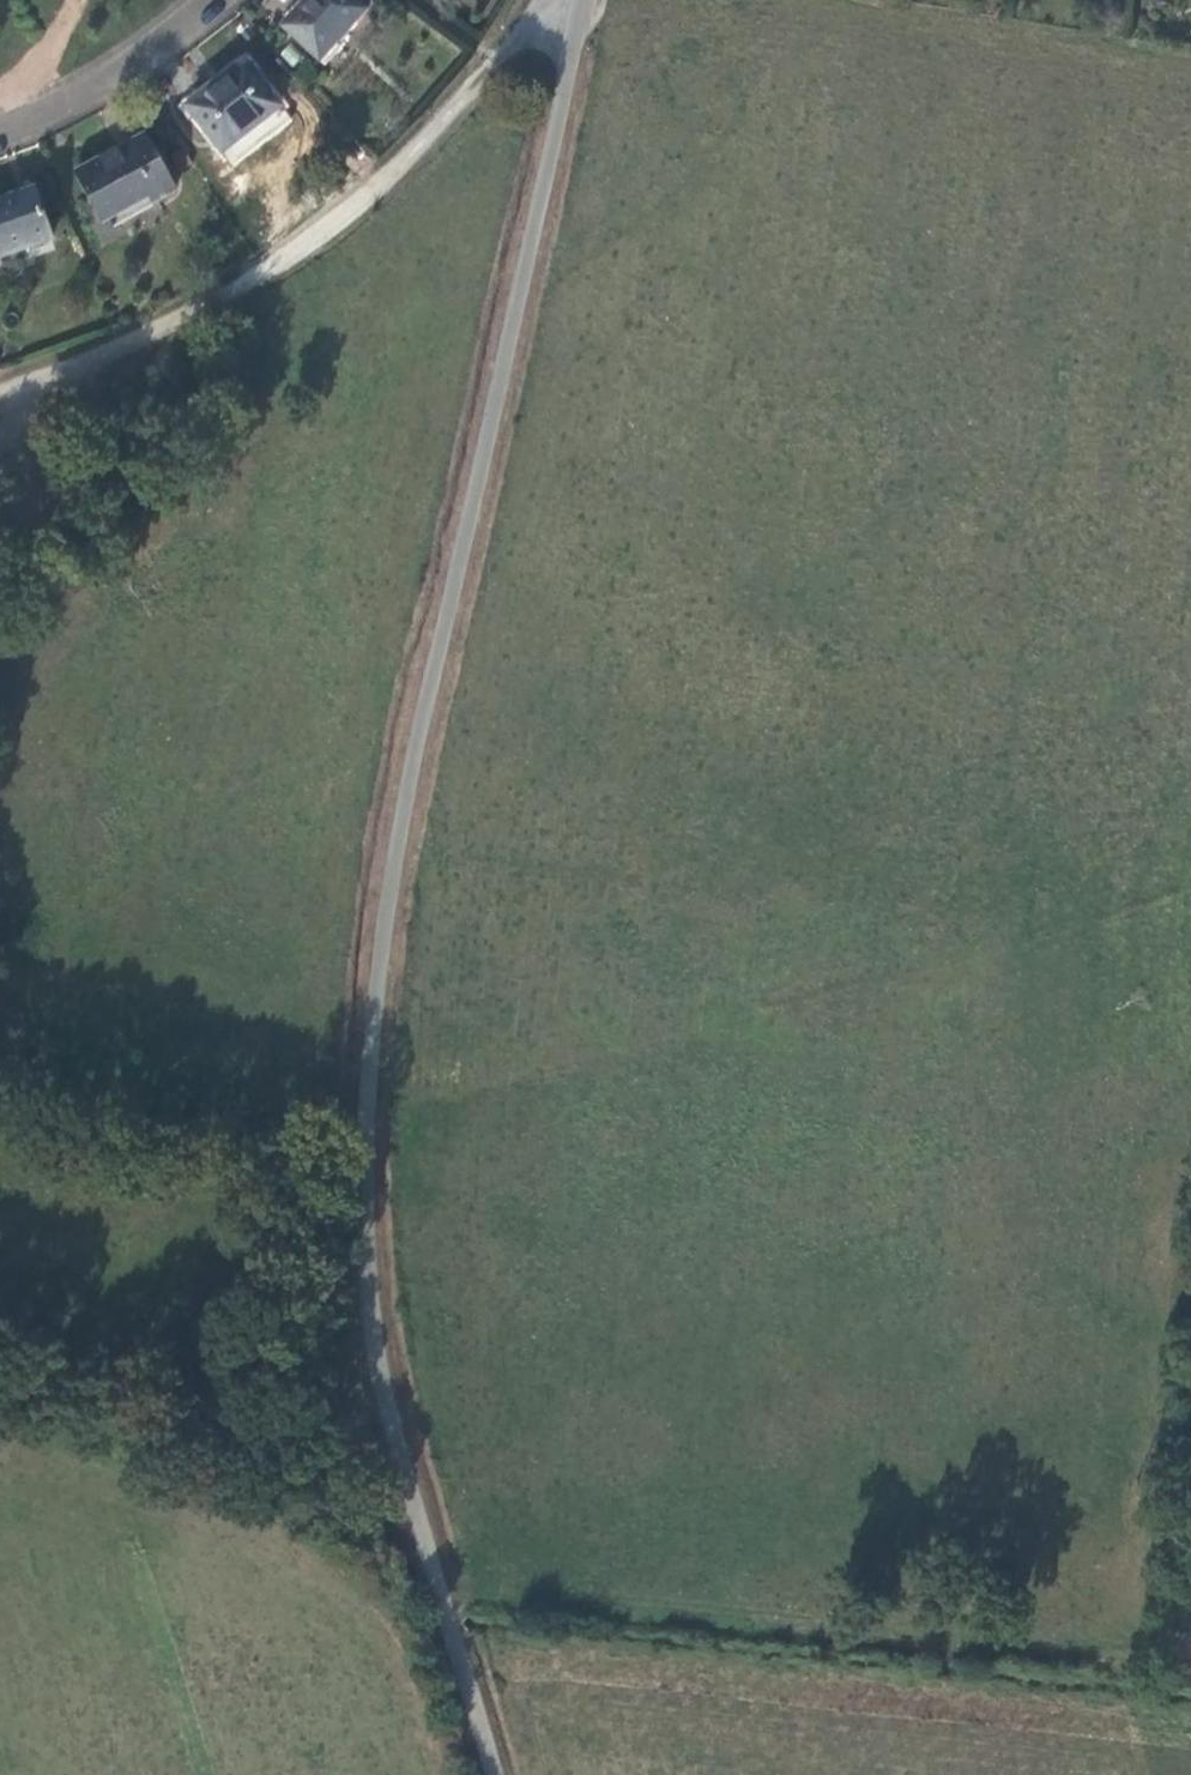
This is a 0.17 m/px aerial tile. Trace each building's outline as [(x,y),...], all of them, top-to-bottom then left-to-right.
[(371,0),(308,0),(290,20),(328,54),(374,3),(371,0)] [(229,77),(197,103),(236,151),(292,105),(253,58),(229,77)] [(120,227),(186,191),(154,133),(129,147),(114,155),(119,166),(95,179),(120,227)] [(0,199),(0,255),(61,231),(42,183),(13,194),(0,199)]
